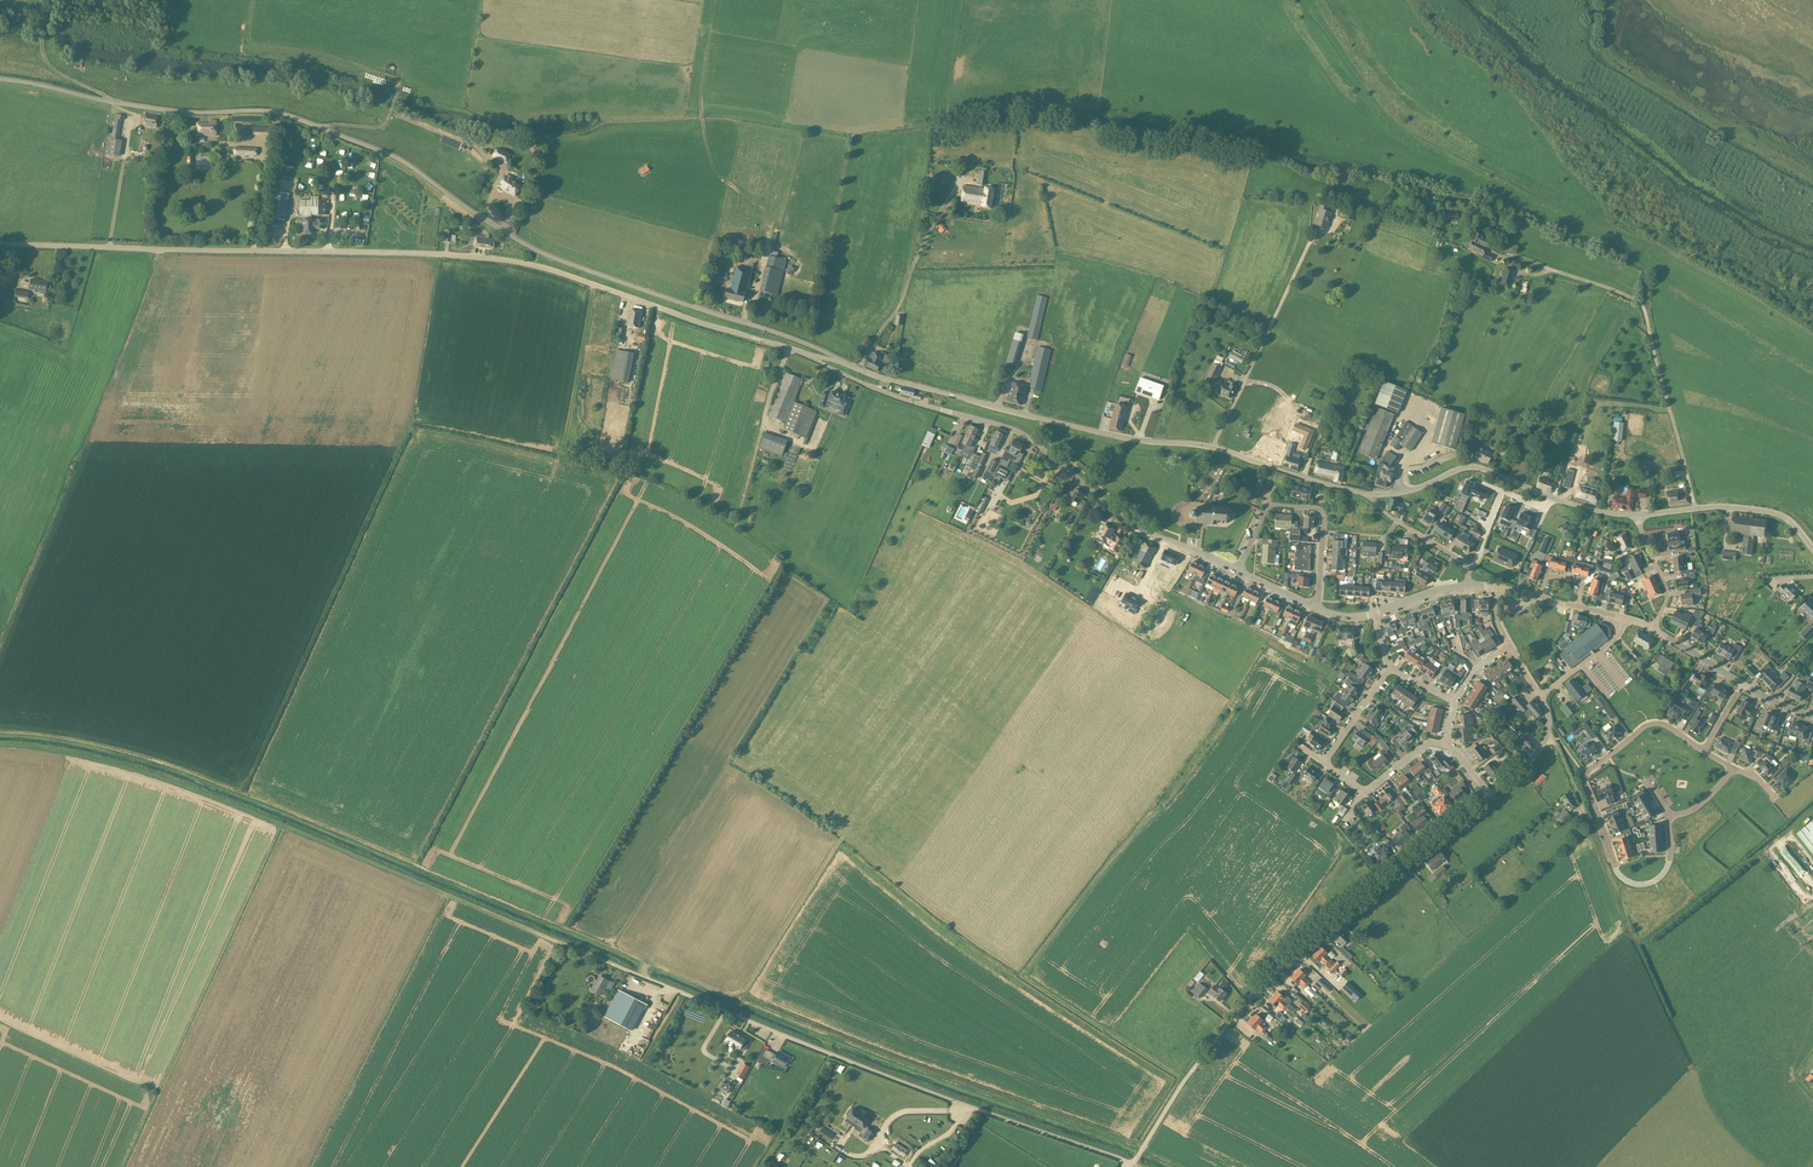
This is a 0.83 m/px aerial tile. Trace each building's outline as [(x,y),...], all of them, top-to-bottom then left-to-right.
[(156,128),(158,118),(158,115),(146,113),(144,126),(156,128)] [(124,120),(125,116),(116,114),(112,139),(110,138),(107,154),(120,156),(123,140),(119,140),(122,120),(124,120)] [(216,136),(216,121),(210,120),(210,122),(199,121),(198,135),(216,136)] [(253,133),(268,135),(269,127),(254,126),(253,133)] [(257,156),(257,148),(234,147),(234,155),(257,156)] [(496,149),(494,152),(498,154),(496,158),(507,163),(510,155),(496,149)] [(643,174),(650,170),(646,165),(640,169),(643,174)] [(981,167),(980,171),(978,184),(984,185),(986,172),(987,168),(981,167)] [(513,178),(509,176),(507,178),(505,176),(501,183),(504,185),(503,187),(504,189),(509,192),(510,191),(516,195),(521,186),(511,180),(513,178)] [(961,203),(982,206),(982,207),(992,208),(995,189),(985,187),(985,188),(964,185),(961,203)] [(319,200),(319,196),(311,196),(311,200),(300,200),(300,215),(303,215),(303,220),(302,220),(302,221),(300,221),(300,228),(302,228),(302,229),(303,229),(303,234),(305,234),(305,235),(311,235),(311,234),(313,234),(313,229),(323,229),(323,220),(311,220),(311,215),(326,215),(327,200),(319,200)] [(1317,211),(1319,212),(1316,225),(1327,228),(1331,212),(1328,211),(1329,208),(1319,205),(1317,211)] [(1458,221),(1459,213),(1449,213),(1449,221),(1458,221)] [(941,233),(947,229),(941,223),(936,227),(941,233)] [(1493,230),(1491,235),(1502,239),(1502,238),(1504,234),(1493,230)] [(1487,247),(1490,240),(1481,236),(1481,235),(1476,233),(1472,241),(1487,247)] [(488,239),(489,235),(486,235),(486,237),(477,236),(475,247),(493,249),(495,239),(488,239)] [(1491,261),(1494,256),(1485,251),(1486,248),(1472,242),(1469,248),(1483,255),(1482,257),(1491,261)] [(778,295),(787,260),(769,255),(760,291),(778,295)] [(791,264),(785,270),(789,275),(795,270),(791,264)] [(725,297),(735,300),(743,268),(737,267),(732,283),(730,282),(729,289),(727,288),(725,297)] [(752,271),(743,268),(735,300),(744,302),(746,293),(752,271)] [(1510,286),(1514,271),(1505,268),(1500,284),(1510,286)] [(49,290),(51,289),(51,286),(50,284),(47,284),(47,282),(31,279),(30,289),(46,292),(46,290),(49,290)] [(1525,292),(1528,281),(1522,280),(1521,284),(1521,285),(1520,291),(1525,292)] [(28,299),(29,292),(16,289),(15,297),(28,299)] [(1038,339),(1048,297),(1037,295),(1029,330),(1027,337),(1038,340),(1038,339)] [(639,328),(642,312),(631,310),(627,326),(639,328)] [(903,325),(904,316),(896,315),(895,324),(903,325)] [(615,327),(614,337),(621,338),(623,328),(615,327)] [(1014,367),(1024,334),(1016,332),(1006,364),(1014,367)] [(1042,390),(1051,349),(1038,346),(1028,387),(1031,387),(1042,390)] [(629,383),(634,354),(617,350),(611,379),(629,383)] [(1242,363),(1245,357),(1231,350),(1228,356),(1242,363)] [(891,356),(881,351),(879,355),(874,352),(867,366),(877,371),(882,362),(887,365),(891,356)] [(1132,356),(1126,354),(1123,360),(1129,362),(1132,356)] [(1221,367),(1214,363),(1213,363),(1206,377),(1215,381),(1222,367),(1221,367)] [(806,438),(817,411),(794,402),(803,380),(801,379),(789,374),(786,372),(768,416),(786,423),(783,429),(806,438)] [(1159,400),(1164,385),(1140,377),(1135,392),(1159,400)] [(1406,391),(1384,382),(1375,403),(1398,413),(1406,391)] [(1013,383),(1007,401),(1009,401),(1009,402),(1012,403),(1013,403),(1022,405),(1022,404),(1023,403),(1024,400),(1024,399),(1027,387),(1013,383)] [(1229,387),(1222,383),(1217,391),(1230,398),(1236,386),(1231,384),(1229,387)] [(917,392),(915,391),(902,387),(900,393),(913,396),(913,398),(921,400),(922,395),(916,394),(917,392)] [(846,396),(833,391),(831,395),(830,395),(830,394),(825,392),(820,406),(825,407),(828,399),(834,402),(833,403),(837,404),(837,403),(843,405),(841,411),(846,413),(851,402),(846,400),(845,401),(844,400),(846,396)] [(1129,404),(1125,403),(1124,406),(1116,404),(1109,428),(1121,432),(1128,407),(1129,404)] [(1376,460),(1395,414),(1377,407),(1358,452),(1376,460)] [(1455,450),(1465,415),(1441,408),(1431,443),(1455,450)] [(1431,421),(1433,419),(1423,409),(1421,412),(1431,421)] [(1410,451),(1423,433),(1405,421),(1389,445),(1398,450),(1401,445),(1410,451)] [(1275,422),(1268,440),(1275,443),(1282,424),(1275,422)] [(1620,442),(1622,423),(1615,422),(1612,441),(1620,442)] [(963,452),(964,452),(967,445),(975,428),(971,426),(970,427),(969,426),(964,437),(959,435),(954,445),(958,446),(957,449),(963,452)] [(967,445),(964,452),(971,456),(966,466),(973,469),(979,457),(972,453),(975,447),(971,445),(977,434),(978,434),(979,432),(978,431),(979,430),(975,428),(967,445)] [(1295,428),(1292,433),(1304,438),(1299,450),(1304,452),(1312,435),(1295,428)] [(999,448),(1005,435),(996,431),(990,444),(999,448)] [(934,434),(928,432),(923,445),(928,447),(934,434)] [(765,433),(760,448),(783,456),(788,441),(765,433)] [(1020,458),(1020,457),(1022,456),(1022,455),(1023,454),(1019,452),(1021,449),(1022,449),(1024,449),(1025,447),(1024,446),(1023,445),(1014,440),(1010,447),(1010,448),(1008,452),(1006,450),(992,476),(995,478),(993,481),(992,482),(998,485),(998,484),(1001,478),(1007,481),(1007,479),(1008,480),(1011,473),(1012,472),(1005,468),(1005,467),(1006,467),(1010,460),(1009,460),(1010,459),(1012,459),(1013,460),(1014,460),(1016,459),(1018,459),(1019,458),(1020,458)] [(1284,446),(1272,441),(1269,447),(1267,446),(1264,455),(1281,462),(1284,453),(1282,452),(1284,446)] [(1289,442),(1283,467),(1298,471),(1302,454),(1294,452),(1296,444),(1289,442)] [(1488,464),(1493,454),(1479,447),(1480,446),(1473,443),(1470,449),(1476,452),(1474,457),(1488,464)] [(954,449),(947,446),(944,452),(951,455),(954,449)] [(1333,450),(1332,453),(1331,453),(1330,455),(1331,456),(1332,456),(1331,459),(1331,460),(1337,461),(1339,451),(1338,451),(1333,450)] [(1379,479),(1388,481),(1390,482),(1395,468),(1393,467),(1399,458),(1388,451),(1377,466),(1383,468),(1381,473),(1376,472),(1375,478),(1377,478),(1380,478),(1379,479)] [(978,463),(982,465),(983,466),(987,455),(983,453),(978,463)] [(992,460),(987,470),(993,473),(998,463),(992,460)] [(1335,465),(1333,465),(1333,464),(1317,460),(1314,474),(1335,478),(1334,481),(1341,483),(1345,465),(1336,463),(1335,465)] [(1554,465),(1550,463),(1545,470),(1548,473),(1554,465)] [(1561,463),(1558,473),(1563,475),(1566,464),(1561,463)] [(981,469),(977,466),(971,477),(976,479),(981,469)] [(1260,495),(1265,480),(1258,477),(1253,493),(1260,495)] [(1550,493),(1554,483),(1540,477),(1536,488),(1550,493)] [(1386,487),(1388,481),(1379,479),(1380,478),(1377,478),(1375,478),(1374,481),(1376,482),(1375,485),(1384,488),(1386,487)] [(1464,478),(1458,491),(1466,494),(1468,491),(1471,483),(1472,482),(1464,478)] [(1471,483),(1468,491),(1480,497),(1484,489),(1471,483)] [(1595,504),(1600,490),(1580,484),(1575,498),(1595,504)] [(1309,501),(1311,489),(1293,486),(1291,497),(1309,501)] [(1632,510),(1635,489),(1628,488),(1627,495),(1626,495),(1626,499),(1613,498),(1611,507),(1632,510)] [(1640,489),(1639,493),(1638,498),(1645,499),(1646,494),(1647,490),(1640,489)] [(1681,498),(1679,489),(1667,492),(1670,506),(1682,504),(1689,502),(1688,496),(1681,498)] [(1084,495),(1075,490),(1074,493),(1071,491),(1066,500),(1071,502),(1072,500),(1077,503),(1079,499),(1081,500),(1084,495)] [(989,499),(983,496),(975,511),(980,514),(989,499)] [(1402,513),(1404,504),(1397,502),(1398,501),(1390,499),(1387,510),(1394,512),(1395,511),(1402,513)] [(1439,510),(1443,513),(1447,506),(1443,503),(1439,510)] [(1464,508),(1455,504),(1453,508),(1461,513),(1464,508)] [(969,521),(975,508),(971,506),(964,519),(969,521)] [(1447,506),(1443,513),(1442,514),(1446,517),(1451,508),(1447,506)] [(1502,515),(1500,519),(1506,522),(1505,525),(1509,527),(1512,520),(1509,519),(1513,510),(1512,509),(1512,508),(1507,506),(1504,511),(1503,510),(1501,515),(1502,515)] [(1438,510),(1433,507),(1430,512),(1428,511),(1423,519),(1424,520),(1423,521),(1427,524),(1428,522),(1431,524),(1436,515),(1435,515),(1438,510)] [(1207,509),(1196,508),(1196,512),(1190,511),(1190,518),(1196,518),(1195,523),(1208,524),(1213,525),(1213,521),(1226,522),(1230,519),(1231,514),(1227,511),(1213,509),(1213,510),(1207,509)] [(1512,520),(1509,527),(1514,529),(1515,526),(1521,529),(1528,516),(1522,513),(1522,514),(1520,514),(1516,522),(1512,520)] [(1289,541),(1299,541),(1300,529),(1300,527),(1300,525),(1298,524),(1298,521),(1291,521),(1291,515),(1276,514),(1275,527),(1287,528),(1287,531),(1290,531),(1289,541)] [(1467,518),(1463,516),(1458,524),(1462,526),(1467,518)] [(1528,516),(1521,529),(1527,532),(1526,535),(1531,537),(1534,530),(1530,529),(1534,520),(1533,519),(1533,518),(1528,516)] [(1765,537),(1767,520),(1733,516),(1731,533),(1765,537)] [(1300,529),(1299,541),(1308,542),(1309,538),(1304,537),(1304,534),(1307,534),(1308,527),(1313,528),(1314,517),(1304,517),(1303,527),(1300,527),(1300,529)] [(1442,536),(1442,537),(1447,527),(1444,525),(1446,521),(1443,519),(1440,523),(1435,532),(1442,536)] [(1112,534),(1114,530),(1104,524),(1100,531),(1096,537),(1097,537),(1096,538),(1106,544),(1106,545),(1110,547),(1109,548),(1117,552),(1124,541),(1116,536),(1116,537),(1112,534)] [(1447,527),(1442,537),(1449,541),(1455,532),(1457,527),(1454,526),(1452,530),(1451,530),(1447,527)] [(1455,545),(1462,549),(1467,540),(1461,536),(1465,529),(1462,527),(1455,537),(1458,539),(1458,540),(1455,545)] [(1476,530),(1476,529),(1474,528),(1473,528),(1471,533),(1479,538),(1482,533),(1476,530)] [(1668,534),(1669,542),(1680,541),(1680,537),(1684,536),(1683,530),(1676,531),(1677,533),(1672,533),(1668,534)] [(1333,541),(1333,548),(1343,549),(1344,534),(1338,534),(1338,541),(1333,541)] [(1625,534),(1617,538),(1622,550),(1626,549),(1627,551),(1631,549),(1631,547),(1625,534)] [(1744,535),(1742,554),(1752,555),(1754,536),(1744,535)] [(1545,538),(1539,552),(1545,555),(1551,540),(1545,538)] [(1277,547),(1278,541),(1268,540),(1268,545),(1264,545),(1262,563),(1279,564),(1279,558),(1274,558),(1275,547),(1277,547)] [(1467,540),(1462,549),(1469,553),(1471,548),(1473,549),(1477,543),(1472,540),(1471,542),(1467,540)] [(1680,541),(1669,542),(1670,551),(1675,550),(1679,549),(1679,552),(1686,551),(1685,544),(1681,545),(1680,541)] [(1153,556),(1156,549),(1143,542),(1140,550),(1134,561),(1146,568),(1153,555),(1153,556)] [(1376,552),(1377,543),(1363,542),(1362,551),(1362,555),(1363,556),(1368,556),(1369,555),(1375,556),(1376,552)] [(1296,553),(1311,554),(1311,546),(1296,544),(1296,553)] [(1407,555),(1407,545),(1398,545),(1397,548),(1392,547),(1391,558),(1401,559),(1401,560),(1408,561),(1408,555),(1407,555)] [(1516,555),(1498,547),(1493,560),(1511,568),(1516,555)] [(1333,548),(1332,555),(1345,556),(1346,549),(1343,549),(1333,548)] [(1181,556),(1167,551),(1164,560),(1178,565),(1181,556)] [(1737,553),(1723,551),(1722,560),(1736,561),(1737,553)] [(1310,562),(1311,554),(1296,553),(1295,561),(1310,562)] [(1674,558),(1675,565),(1684,564),(1683,560),(1687,559),(1687,557),(1692,557),(1692,553),(1689,553),(1684,554),(1685,557),(1683,557),(1674,558)] [(1629,560),(1633,569),(1624,573),(1628,581),(1635,578),(1633,573),(1635,572),(1644,568),(1640,559),(1638,554),(1633,556),(1634,557),(1629,560)] [(1332,555),(1332,563),(1342,563),(1342,560),(1345,560),(1345,556),(1332,555)] [(1581,567),(1582,562),(1576,561),(1576,559),(1572,557),(1572,555),(1571,557),(1569,566),(1573,567),(1571,572),(1579,574),(1581,567)] [(1556,569),(1558,561),(1552,560),(1552,557),(1547,556),(1546,560),(1550,561),(1548,567),(1556,569)] [(1566,565),(1569,566),(1571,557),(1566,556),(1565,559),(1559,557),(1558,561),(1556,569),(1564,571),(1566,565)] [(1434,573),(1439,564),(1428,558),(1423,566),(1422,569),(1427,572),(1429,570),(1434,573)] [(1613,561),(1605,559),(1603,568),(1611,570),(1613,561)] [(1533,567),(1532,570),(1532,571),(1539,574),(1542,566),(1536,564),(1537,562),(1533,560),(1531,564),(1532,564),(1531,566),(1533,567)] [(1309,571),(1310,562),(1295,561),(1294,570),(1309,571)] [(1195,575),(1199,565),(1192,562),(1188,571),(1195,575)] [(1581,567),(1579,574),(1587,576),(1589,570),(1592,571),(1594,565),(1582,562),(1581,567)] [(1346,563),(1342,563),(1332,563),(1331,570),(1336,570),(1336,573),(1339,573),(1339,572),(1341,572),(1345,573),(1346,563)] [(1686,571),(1686,574),(1694,573),(1694,570),(1689,571),(1688,564),(1684,564),(1675,565),(1675,572),(1683,571),(1684,571),(1686,571)] [(1199,565),(1195,575),(1196,575),(1194,578),(1197,579),(1198,576),(1202,578),(1206,569),(1200,566),(1199,565)] [(1532,571),(1532,570),(1529,569),(1526,575),(1520,573),(1518,579),(1522,581),(1523,579),(1529,582),(1530,579),(1536,581),(1539,574),(1532,571)] [(1610,574),(1610,578),(1613,579),(1619,576),(1617,571),(1610,574)] [(1424,585),(1428,578),(1418,572),(1412,581),(1416,584),(1418,581),(1424,585)] [(1308,587),(1309,578),(1304,578),(1304,574),(1295,573),(1294,577),(1298,577),(1297,586),(1308,587)] [(1694,573),(1686,574),(1686,575),(1687,575),(1688,579),(1687,579),(1679,579),(1679,588),(1689,587),(1688,583),(1694,582),(1693,579),(1696,579),(1695,574),(1694,574),(1694,573)] [(1593,579),(1591,587),(1598,589),(1601,590),(1602,590),(1605,576),(1599,574),(1599,575),(1597,580),(1593,579)] [(1211,586),(1214,587),(1218,578),(1211,575),(1207,584),(1205,586),(1210,589),(1211,586)] [(1650,598),(1661,593),(1653,575),(1642,580),(1650,598)] [(1120,580),(1114,576),(1106,588),(1113,592),(1120,580)] [(1221,591),(1225,581),(1221,579),(1221,578),(1219,578),(1219,579),(1218,578),(1214,587),(1221,591)] [(1383,591),(1383,582),(1384,578),(1376,578),(1376,581),(1373,581),(1372,590),(1383,591)] [(1390,592),(1397,592),(1398,579),(1395,578),(1395,582),(1391,582),(1390,592)] [(1383,591),(1390,592),(1391,582),(1391,579),(1388,579),(1388,582),(1383,582),(1383,591)] [(1405,580),(1398,579),(1397,592),(1404,593),(1405,583),(1405,580)] [(1227,594),(1232,585),(1227,582),(1228,582),(1226,581),(1226,582),(1225,581),(1221,591),(1227,594)] [(1354,596),(1355,587),(1355,583),(1348,583),(1347,586),(1347,596),(1354,596)] [(1799,593),(1790,584),(1787,588),(1783,584),(1778,590),(1781,594),(1783,592),(1792,600),(1799,593)] [(1232,585),(1227,594),(1235,597),(1239,588),(1232,585)] [(1347,596),(1347,586),(1340,586),(1339,595),(1347,596)] [(1611,588),(1607,586),(1605,596),(1609,597),(1607,602),(1614,604),(1617,595),(1613,594),(1614,591),(1611,590),(1611,588)] [(1205,588),(1202,587),(1197,599),(1200,600),(1205,588)] [(1250,600),(1254,591),(1247,587),(1242,597),(1250,600)] [(1362,587),(1361,597),(1368,598),(1369,588),(1362,587)] [(1600,594),(1601,590),(1591,587),(1589,595),(1594,596),(1593,599),(1600,601),(1602,595),(1600,594)] [(1693,593),(1692,594),(1681,595),(1683,605),(1687,605),(1688,606),(1694,605),(1693,597),(1702,596),(1701,588),(1693,589),(1693,593)] [(1614,604),(1621,605),(1622,601),(1627,602),(1629,595),(1625,593),(1625,590),(1622,590),(1621,592),(1620,596),(1617,595),(1614,604)] [(1254,591),(1250,600),(1257,603),(1261,594),(1254,591)] [(1139,600),(1126,593),(1122,601),(1135,608),(1139,600)] [(1270,610),(1274,600),(1267,597),(1263,606),(1270,610)] [(1812,619),(1812,618),(1812,603),(1809,599),(1801,608),(1812,619)] [(1274,600),(1270,610),(1268,613),(1275,616),(1276,615),(1279,617),(1282,610),(1279,608),(1281,604),(1274,600)] [(1461,615),(1469,615),(1471,615),(1471,612),(1470,605),(1470,600),(1461,601),(1461,607),(1461,613),(1461,615)] [(1479,600),(1479,609),(1475,609),(1475,616),(1483,616),(1483,612),(1488,612),(1488,600),(1479,600)] [(1452,602),(1446,603),(1449,613),(1449,616),(1454,615),(1456,625),(1460,624),(1458,610),(1455,611),(1454,610),(1452,602)] [(1442,614),(1438,615),(1442,624),(1444,628),(1446,627),(1444,621),(1444,620),(1444,618),(1449,616),(1449,613),(1446,603),(1440,605),(1441,608),(1442,614)] [(1290,619),(1295,610),(1287,607),(1283,616),(1290,619)] [(1432,607),(1426,609),(1429,618),(1431,617),(1432,617),(1434,622),(1435,626),(1442,624),(1438,615),(1435,616),(1433,610),(1432,607)] [(1423,621),(1419,622),(1421,628),(1428,625),(1426,619),(1429,618),(1426,609),(1419,612),(1423,621)] [(1295,610),(1290,619),(1288,623),(1295,627),(1297,623),(1302,613),(1295,610)] [(1684,616),(1676,612),(1671,622),(1686,629),(1691,616),(1685,613),(1684,616)] [(1412,614),(1406,616),(1410,625),(1412,624),(1415,630),(1421,628),(1419,622),(1416,623),(1412,614)] [(1580,617),(1580,616),(1575,615),(1575,616),(1573,616),(1571,623),(1566,621),(1563,631),(1570,633),(1572,626),(1577,627),(1578,627),(1580,617)] [(1307,643),(1307,642),(1311,633),(1310,633),(1312,629),(1316,619),(1308,616),(1304,626),(1308,628),(1307,632),(1303,641),(1307,643)] [(1400,629),(1402,634),(1404,638),(1408,637),(1407,633),(1412,631),(1410,625),(1406,616),(1400,619),(1401,622),(1403,628),(1400,629)] [(1590,620),(1580,617),(1578,627),(1577,627),(1577,630),(1583,632),(1584,627),(1588,628),(1589,627),(1591,621),(1590,620)] [(1697,640),(1702,632),(1699,631),(1703,626),(1701,624),(1703,621),(1698,618),(1694,625),(1697,627),(1697,629),(1692,637),(1697,640)] [(1311,633),(1307,642),(1311,643),(1314,635),(1316,631),(1319,633),(1324,623),(1316,619),(1312,629),(1310,633),(1311,633)] [(1399,635),(1402,634),(1400,629),(1397,630),(1395,624),(1394,622),(1390,624),(1389,623),(1384,625),(1388,637),(1388,635),(1389,636),(1391,637),(1393,636),(1399,634),(1399,635)] [(1601,624),(1600,623),(1599,623),(1600,623),(1597,626),(1596,624),(1566,648),(1567,649),(1559,654),(1571,669),(1580,661),(1608,640),(1607,639),(1610,636),(1610,637),(1611,637),(1610,635),(1610,633),(1611,633),(1610,633),(1610,631),(1611,631),(1610,631),(1609,629),(1610,629),(1609,629),(1608,627),(1609,627),(1608,627),(1607,626),(1607,625),(1607,626),(1605,625),(1605,624),(1605,625),(1603,624),(1603,623),(1603,624),(1601,623),(1601,624)] [(1811,625),(1800,635),(1806,640),(1812,633),(1812,627),(1811,625)] [(1353,639),(1353,628),(1339,627),(1338,638),(1353,639)] [(1702,632),(1697,640),(1703,644),(1705,639),(1708,636),(1708,634),(1712,637),(1716,629),(1712,627),(1710,630),(1708,629),(1705,634),(1702,632)] [(1488,634),(1482,638),(1485,641),(1490,649),(1491,649),(1496,646),(1493,641),(1491,639),(1494,637),(1490,630),(1487,632),(1488,634)] [(1645,635),(1639,631),(1633,641),(1649,650),(1654,640),(1647,636),(1648,635),(1646,634),(1645,635)] [(1285,640),(1292,644),(1294,639),(1294,638),(1287,635),(1285,640)] [(1560,650),(1570,642),(1571,641),(1568,637),(1557,646),(1555,648),(1556,650),(1560,650)] [(1482,638),(1477,641),(1480,644),(1485,653),(1489,650),(1490,649),(1485,641),(1482,638)] [(1480,644),(1477,641),(1476,639),(1468,644),(1473,651),(1475,649),(1480,656),(1485,653),(1480,644)] [(1736,658),(1742,648),(1735,644),(1733,647),(1734,647),(1733,649),(1727,646),(1727,647),(1722,644),(1717,653),(1721,656),(1722,655),(1729,660),(1732,655),(1736,658)] [(1407,664),(1408,665),(1415,653),(1410,650),(1404,659),(1402,661),(1404,662),(1405,660),(1408,662),(1407,664)] [(1411,664),(1414,666),(1414,665),(1420,656),(1415,653),(1408,665),(1409,666),(1411,664)] [(1658,670),(1666,675),(1668,675),(1670,675),(1672,673),(1671,671),(1670,669),(1674,663),(1661,656),(1657,653),(1655,656),(1653,660),(1653,661),(1657,663),(1661,666),(1658,670)] [(1364,663),(1360,669),(1370,676),(1374,670),(1367,665),(1370,661),(1363,656),(1360,661),(1364,663)] [(1419,670),(1420,671),(1427,661),(1429,658),(1426,656),(1424,659),(1420,656),(1414,665),(1414,666),(1412,668),(1415,669),(1416,667),(1419,669),(1419,670)] [(1420,671),(1426,674),(1434,661),(1435,661),(1433,660),(1431,663),(1427,661),(1420,671)] [(1507,660),(1501,664),(1506,673),(1508,675),(1511,673),(1510,671),(1513,669),(1507,660)] [(1434,661),(1426,674),(1432,678),(1438,668),(1434,665),(1436,662),(1434,661)] [(1501,664),(1496,667),(1502,676),(1503,679),(1508,675),(1506,673),(1501,664)] [(1766,683),(1773,676),(1768,672),(1772,668),(1767,664),(1762,669),(1765,672),(1760,677),(1766,683)] [(1438,680),(1444,684),(1450,675),(1452,671),(1444,666),(1440,672),(1442,674),(1438,680)] [(1752,678),(1756,673),(1750,666),(1745,671),(1752,678)] [(1496,667),(1490,671),(1496,680),(1498,682),(1503,679),(1502,676),(1496,667)] [(1450,675),(1444,684),(1449,688),(1453,681),(1456,683),(1465,671),(1461,668),(1457,674),(1452,671),(1450,675)] [(1370,676),(1360,669),(1356,674),(1356,676),(1350,672),(1348,676),(1355,681),(1359,676),(1363,679),(1366,681),(1370,676)] [(1801,683),(1808,677),(1806,674),(1802,670),(1797,676),(1800,679),(1797,681),(1796,680),(1792,688),(1791,687),(1787,695),(1793,698),(1801,683)] [(1496,680),(1490,671),(1485,674),(1491,684),(1493,682),(1494,681),(1496,684),(1498,682),(1496,680)] [(1773,676),(1766,683),(1772,689),(1774,687),(1777,690),(1789,677),(1785,673),(1777,680),(1773,676)] [(1701,677),(1696,674),(1692,680),(1697,683),(1696,684),(1703,689),(1709,679),(1702,675),(1701,677)] [(1793,698),(1799,701),(1803,694),(1803,693),(1807,686),(1807,685),(1812,688),(1812,679),(1810,678),(1808,677),(1801,683),(1793,698)] [(1347,687),(1345,691),(1355,698),(1359,692),(1357,690),(1353,687),(1355,684),(1349,679),(1345,684),(1347,687)] [(1573,698),(1569,701),(1572,704),(1576,701),(1585,694),(1590,690),(1596,698),(1600,695),(1594,687),(1591,690),(1587,684),(1581,689),(1573,679),(1564,686),(1573,698)] [(1690,683),(1687,681),(1681,690),(1684,692),(1690,683)] [(1396,699),(1404,688),(1403,687),(1402,688),(1401,687),(1399,685),(1399,684),(1396,682),(1389,692),(1392,694),(1396,697),(1395,698),(1396,699)] [(1474,687),(1487,696),(1489,693),(1485,690),(1487,688),(1478,682),(1474,687)] [(1728,692),(1722,688),(1722,687),(1717,684),(1712,691),(1709,689),(1705,695),(1709,698),(1712,693),(1723,700),(1728,692)] [(1487,697),(1487,696),(1474,687),(1474,688),(1471,693),(1480,699),(1482,695),(1486,698),(1487,697)] [(1402,701),(1408,692),(1406,690),(1405,690),(1406,689),(1404,688),(1396,699),(1398,700),(1399,699),(1402,701)] [(1355,698),(1345,691),(1342,695),(1338,694),(1334,699),(1341,704),(1344,700),(1348,703),(1350,704),(1355,698)] [(1404,705),(1406,706),(1407,704),(1414,694),(1413,694),(1412,694),(1411,694),(1408,692),(1402,701),(1405,703),(1404,705)] [(1483,705),(1482,705),(1482,704),(1478,702),(1480,699),(1471,693),(1467,698),(1480,707),(1481,707),(1483,705)] [(1414,694),(1407,704),(1406,706),(1407,707),(1408,706),(1412,708),(1414,710),(1421,700),(1418,698),(1418,699),(1415,696),(1415,695),(1414,694)] [(1526,706),(1517,695),(1510,701),(1522,714),(1523,713),(1528,718),(1531,714),(1536,719),(1543,712),(1533,700),(1526,706)] [(1602,707),(1605,704),(1599,696),(1596,699),(1602,707)] [(1480,707),(1467,698),(1463,704),(1473,710),(1475,707),(1480,710),(1481,707),(1480,707)] [(1692,699),(1689,705),(1696,710),(1699,704),(1692,699)] [(1330,709),(1330,711),(1328,714),(1338,722),(1344,714),(1340,711),(1339,710),(1342,706),(1335,701),(1330,709)] [(1572,704),(1569,701),(1561,707),(1569,717),(1577,711),(1572,704)] [(1751,718),(1755,711),(1750,708),(1752,705),(1744,701),(1737,712),(1740,713),(1740,714),(1741,715),(1742,715),(1743,715),(1745,717),(1746,715),(1751,718)] [(1681,710),(1674,705),(1667,715),(1678,722),(1684,712),(1687,714),(1689,711),(1683,707),(1681,710)] [(1374,706),(1370,712),(1379,719),(1382,715),(1384,717),(1388,710),(1383,707),(1380,710),(1374,706)] [(1611,719),(1615,716),(1607,706),(1603,709),(1611,719)] [(1425,714),(1440,718),(1442,710),(1431,707),(1430,712),(1426,711),(1425,714)] [(1698,734),(1704,724),(1697,719),(1701,712),(1698,710),(1691,720),(1694,722),(1690,729),(1698,734)] [(1379,719),(1370,712),(1365,719),(1371,723),(1369,726),(1375,730),(1379,724),(1377,722),(1379,719)] [(1707,722),(1712,725),(1717,716),(1712,713),(1707,722)] [(1768,727),(1773,716),(1770,715),(1770,714),(1767,713),(1766,714),(1766,713),(1762,721),(1759,719),(1756,727),(1762,730),(1764,725),(1768,727)] [(1427,723),(1439,725),(1440,718),(1425,714),(1425,717),(1429,718),(1427,723)] [(1460,722),(1473,721),(1472,718),(1471,718),(1470,714),(1460,715),(1460,722)] [(1773,716),(1768,727),(1775,730),(1773,735),(1776,736),(1780,728),(1776,727),(1780,719),(1779,719),(1779,718),(1776,716),(1775,717),(1773,716)] [(1333,723),(1326,718),(1323,722),(1320,721),(1315,728),(1319,730),(1328,737),(1333,729),(1330,727),(1333,723)] [(1459,729),(1472,728),(1472,724),(1473,724),(1473,721),(1460,722),(1461,729),(1459,729)] [(1579,732),(1584,729),(1588,734),(1592,732),(1585,722),(1577,729),(1579,732)] [(1439,725),(1427,723),(1427,724),(1426,727),(1422,726),(1420,726),(1420,729),(1422,730),(1426,731),(1437,733),(1438,727),(1439,725)] [(1797,737),(1801,726),(1800,726),(1800,724),(1797,724),(1796,724),(1796,725),(1793,723),(1791,728),(1789,729),(1786,728),(1783,736),(1789,738),(1789,735),(1797,737)] [(1311,729),(1308,726),(1305,725),(1302,729),(1308,733),(1311,729)] [(1412,725),(1409,727),(1414,733),(1416,735),(1419,732),(1418,730),(1415,727),(1412,725)] [(1613,739),(1617,737),(1616,737),(1621,733),(1615,725),(1602,734),(1608,742),(1613,739)] [(1801,726),(1797,737),(1804,740),(1803,743),(1809,744),(1811,735),(1808,734),(1807,732),(1808,728),(1805,727),(1805,726),(1804,726),(1802,725),(1801,725),(1801,726)] [(1401,735),(1409,745),(1414,740),(1412,738),(1416,735),(1409,727),(1406,730),(1405,728),(1400,732),(1402,735),(1401,735)] [(1460,736),(1473,735),(1472,732),(1471,732),(1470,728),(1472,728),(1459,729),(1460,736)] [(1318,751),(1323,743),(1317,739),(1320,736),(1312,730),(1307,737),(1311,740),(1309,743),(1314,747),(1313,748),(1318,751)] [(1357,742),(1356,744),(1361,747),(1363,745),(1368,738),(1369,739),(1371,735),(1367,732),(1365,736),(1358,731),(1353,739),(1357,742)] [(1378,741),(1381,737),(1376,734),(1371,740),(1375,743),(1376,741),(1378,741)] [(1404,749),(1409,745),(1401,735),(1397,739),(1395,738),(1391,741),(1398,749),(1401,746),(1404,749)] [(1473,735),(1460,736),(1460,743),(1471,742),(1471,738),(1473,738),(1473,735)] [(1511,746),(1516,742),(1512,736),(1506,740),(1511,746)] [(1528,752),(1536,745),(1527,736),(1519,743),(1528,752)] [(1379,740),(1378,741),(1383,747),(1387,744),(1381,737),(1379,740)] [(1734,745),(1721,738),(1716,747),(1730,754),(1732,749),(1737,751),(1741,743),(1736,741),(1734,745)] [(1493,742),(1495,745),(1492,748),(1496,753),(1502,748),(1498,743),(1496,740),(1493,742)] [(1590,746),(1588,743),(1582,747),(1584,750),(1581,752),(1587,759),(1598,750),(1593,743),(1590,746)] [(1474,757),(1486,748),(1484,746),(1481,748),(1478,745),(1469,752),(1474,757)] [(1511,751),(1515,757),(1515,758),(1519,762),(1526,757),(1520,749),(1518,746),(1517,746),(1516,745),(1514,747),(1515,748),(1514,749),(1511,751)] [(1759,760),(1761,758),(1766,754),(1754,749),(1753,752),(1750,750),(1751,748),(1750,747),(1748,745),(1746,746),(1745,748),(1744,748),(1739,759),(1750,764),(1753,757),(1759,760)] [(1486,748),(1474,757),(1478,763),(1487,756),(1484,752),(1487,750),(1486,748)] [(1502,748),(1495,754),(1496,755),(1497,757),(1499,759),(1506,753),(1502,748)] [(1384,757),(1388,754),(1384,749),(1380,752),(1382,755),(1375,761),(1372,758),(1368,761),(1367,764),(1372,770),(1376,766),(1378,769),(1388,762),(1384,757)] [(1444,761),(1437,753),(1430,759),(1438,769),(1442,765),(1446,770),(1452,764),(1447,758),(1444,761)] [(1766,754),(1761,758),(1764,761),(1759,766),(1768,776),(1775,769),(1776,768),(1776,766),(1772,762),(1774,760),(1767,753),(1766,754)] [(1283,765),(1286,767),(1294,772),(1301,762),(1294,757),(1294,758),(1290,755),(1286,761),(1283,765)] [(1420,762),(1415,766),(1421,774),(1424,772),(1426,775),(1429,773),(1426,770),(1420,762)] [(1488,773),(1495,767),(1491,762),(1483,768),(1488,773)] [(1418,776),(1421,774),(1415,766),(1410,771),(1416,778),(1413,780),(1416,784),(1421,780),(1418,776)] [(1495,767),(1488,773),(1492,779),(1500,773),(1501,772),(1500,771),(1498,768),(1497,769),(1495,767)] [(1310,781),(1312,782),(1311,784),(1316,787),(1319,781),(1315,778),(1318,774),(1308,768),(1306,770),(1305,771),(1304,772),(1304,773),(1303,776),(1310,781)] [(1784,789),(1792,781),(1793,781),(1790,777),(1793,774),(1787,768),(1775,779),(1778,782),(1777,783),(1780,787),(1781,786),(1784,789)] [(1272,773),(1268,779),(1272,782),(1276,776),(1272,773)] [(1298,777),(1293,773),(1287,782),(1292,785),(1298,777)] [(1534,781),(1534,782),(1532,784),(1535,787),(1537,785),(1538,785),(1543,781),(1546,778),(1542,774),(1535,781),(1534,781)] [(1404,775),(1399,779),(1405,787),(1408,785),(1410,788),(1413,786),(1410,783),(1404,775)] [(1329,798),(1335,790),(1332,787),(1333,785),(1325,779),(1319,787),(1317,791),(1316,790),(1315,792),(1320,796),(1323,792),(1326,795),(1325,796),(1329,798)] [(1402,789),(1405,787),(1399,779),(1393,783),(1400,791),(1402,794),(1404,792),(1402,789)] [(1281,786),(1288,791),(1292,785),(1287,782),(1285,780),(1281,786)] [(1737,795),(1742,784),(1734,781),(1729,792),(1737,795)] [(1456,801),(1465,795),(1462,791),(1466,787),(1462,782),(1454,789),(1454,790),(1450,793),(1456,801)] [(1737,795),(1747,800),(1752,794),(1746,791),(1748,787),(1742,784),(1737,795)] [(1607,801),(1608,805),(1616,802),(1613,796),(1614,795),(1610,786),(1606,787),(1606,786),(1601,788),(1602,789),(1598,791),(1602,800),(1607,798),(1607,801)] [(1442,793),(1441,791),(1438,787),(1433,790),(1438,796),(1442,793)] [(1445,787),(1442,790),(1447,796),(1450,793),(1445,787)] [(1391,792),(1387,788),(1379,795),(1382,799),(1379,801),(1384,807),(1392,801),(1391,800),(1395,797),(1394,796),(1391,792)] [(1632,796),(1636,802),(1646,796),(1642,790),(1632,796)] [(1339,806),(1350,799),(1348,796),(1349,796),(1346,794),(1345,792),(1335,798),(1339,806)] [(1403,794),(1399,797),(1404,803),(1408,800),(1403,794)] [(1569,811),(1577,805),(1568,794),(1561,799),(1569,811)] [(1752,794),(1747,800),(1749,802),(1755,810),(1764,802),(1760,797),(1757,799),(1752,794)] [(1451,805),(1444,796),(1440,799),(1439,798),(1437,798),(1435,798),(1433,800),(1432,802),(1432,804),(1433,805),(1432,806),(1439,815),(1451,805)] [(1636,802),(1640,808),(1649,802),(1646,796),(1636,802)] [(1368,815),(1375,810),(1368,801),(1362,807),(1368,815)] [(1640,808),(1643,814),(1653,808),(1649,802),(1640,808)] [(1764,802),(1755,810),(1759,814),(1768,806),(1764,802)] [(1377,803),(1374,805),(1379,812),(1383,809),(1377,803)] [(1421,808),(1417,803),(1412,807),(1412,811),(1418,818),(1412,823),(1418,831),(1422,828),(1423,828),(1429,823),(1427,821),(1431,818),(1422,808),(1421,808)] [(1406,809),(1403,805),(1396,811),(1402,818),(1406,815),(1403,812),(1406,809)] [(1774,813),(1768,806),(1759,814),(1764,820),(1764,821),(1774,813)] [(1653,808),(1643,814),(1647,820),(1657,814),(1653,808)] [(1708,809),(1703,813),(1711,822),(1716,818),(1708,809)] [(1555,815),(1557,817),(1555,818),(1560,824),(1563,821),(1563,822),(1570,815),(1565,810),(1560,814),(1558,812),(1555,815)] [(1607,814),(1609,820),(1620,816),(1618,810),(1607,814)] [(1711,822),(1703,813),(1699,817),(1706,826),(1711,822)] [(1610,821),(1612,827),(1623,823),(1620,817),(1620,816),(1609,820),(1609,821),(1610,821)] [(1706,826),(1699,817),(1694,820),(1696,823),(1701,830),(1706,826)] [(1796,833),(1812,854),(1812,820),(1796,833)] [(1381,822),(1376,825),(1381,831),(1386,827),(1381,822)] [(1411,837),(1407,832),(1411,829),(1405,823),(1399,827),(1403,832),(1401,833),(1400,833),(1392,839),(1398,847),(1403,843),(1404,843),(1411,837)] [(1623,823),(1612,827),(1612,828),(1614,834),(1622,831),(1624,835),(1630,833),(1629,828),(1625,830),(1623,823)] [(1701,830),(1696,823),(1691,827),(1699,836),(1703,832),(1701,830)] [(1746,839),(1753,834),(1745,824),(1738,829),(1746,839)] [(1381,831),(1376,825),(1369,831),(1371,834),(1375,831),(1380,837),(1383,834),(1381,831)] [(1691,827),(1686,831),(1693,840),(1699,836),(1691,827)] [(1734,833),(1741,843),(1746,839),(1738,829),(1734,833)] [(1619,847),(1630,844),(1628,838),(1632,837),(1630,833),(1624,835),(1625,838),(1617,841),(1619,847)] [(1729,837),(1737,847),(1741,843),(1734,833),(1729,837)] [(1723,840),(1731,849),(1736,845),(1728,836),(1723,840)] [(1515,839),(1510,843),(1516,851),(1518,849),(1519,850),(1522,847),(1516,840),(1516,841),(1515,839)] [(1725,854),(1731,849),(1723,840),(1717,845),(1724,854),(1724,855),(1725,854)] [(1619,847),(1621,854),(1632,850),(1630,844),(1619,847)] [(1374,850),(1374,851),(1375,852),(1371,855),(1377,862),(1381,860),(1382,861),(1383,860),(1387,857),(1387,856),(1386,855),(1390,853),(1388,850),(1384,845),(1380,848),(1379,846),(1379,847),(1378,846),(1374,849),(1374,850)] [(1432,871),(1446,859),(1439,850),(1424,862),(1432,871)] [(1632,850),(1621,854),(1623,860),(1634,856),(1632,850)] [(1704,862),(1709,857),(1704,851),(1699,855),(1704,862)] [(1699,865),(1704,862),(1699,855),(1694,859),(1699,865)] [(1710,868),(1715,864),(1712,861),(1711,859),(1709,857),(1704,862),(1710,868)] [(1695,869),(1699,865),(1694,859),(1690,863),(1695,869)] [(1705,872),(1710,868),(1704,862),(1699,865),(1705,872)] [(1690,873),(1695,869),(1690,863),(1685,867),(1684,867),(1689,873),(1690,873)] [(1447,872),(1445,870),(1446,869),(1442,865),(1427,877),(1430,881),(1441,873),(1443,875),(1447,872)] [(1700,876),(1705,872),(1699,865),(1695,869),(1700,876)] [(1695,880),(1700,876),(1695,869),(1690,873),(1695,880)] [(1756,869),(1748,875),(1758,887),(1765,881),(1768,884),(1772,881),(1768,877),(1764,880),(1756,869)] [(1437,889),(1441,894),(1447,890),(1442,884),(1437,889)] [(1735,886),(1727,892),(1737,903),(1744,897),(1735,886)] [(1697,917),(1690,923),(1698,933),(1704,928),(1709,934),(1713,930),(1705,919),(1701,921),(1697,917)] [(1343,946),(1350,939),(1338,928),(1332,935),(1343,946)] [(1321,947),(1317,952),(1335,969),(1340,964),(1337,961),(1335,963),(1326,954),(1327,953),(1321,947)] [(1347,952),(1342,947),(1339,950),(1345,956),(1349,960),(1353,957),(1348,952),(1347,952)] [(1335,969),(1317,952),(1312,956),(1318,962),(1320,960),(1330,969),(1328,971),(1331,974),(1335,969)] [(1300,969),(1295,974),(1307,985),(1309,982),(1304,977),(1306,975),(1300,969)] [(1198,982),(1204,974),(1200,971),(1194,979),(1198,982)] [(1304,988),(1307,985),(1295,974),(1291,979),(1297,985),(1298,983),(1304,988)] [(593,983),(595,984),(591,990),(601,995),(604,988),(605,989),(609,981),(600,976),(598,981),(595,979),(594,977),(592,975),(589,976),(587,979),(588,982),(591,983),(593,983)] [(1191,979),(1187,985),(1190,988),(1195,982),(1191,979)] [(1320,979),(1317,982),(1328,992),(1331,989),(1320,979)] [(1348,982),(1342,988),(1356,1001),(1361,994),(1348,982)] [(1200,983),(1192,992),(1200,998),(1207,988),(1200,983)] [(1320,987),(1315,983),(1311,987),(1316,992),(1320,987)] [(1220,989),(1215,985),(1211,990),(1212,991),(1210,993),(1214,996),(1213,997),(1220,1002),(1226,993),(1220,988),(1220,989)] [(1316,993),(1310,987),(1306,992),(1312,997),(1316,993)] [(625,1027),(639,1001),(618,990),(604,1016),(625,1027)] [(1278,992),(1274,997),(1285,1008),(1288,1005),(1291,1002),(1291,1001),(1291,1000),(1286,995),(1284,998),(1278,992)] [(1285,1008),(1274,997),(1269,1001),(1275,1007),(1277,1006),(1283,1011),(1285,1008)] [(1298,1006),(1300,1008),(1301,1007),(1306,1012),(1310,1008),(1303,1001),(1302,1001),(1298,1006)] [(1283,1016),(1279,1012),(1275,1016),(1282,1023),(1286,1019),(1283,1016)] [(1257,1014),(1252,1019),(1264,1030),(1267,1027),(1261,1022),(1263,1020),(1257,1014)] [(653,1028),(657,1023),(652,1019),(648,1024),(653,1028)] [(1264,1030),(1252,1019),(1248,1024),(1254,1030),(1256,1028),(1261,1034),(1264,1030)] [(741,1048),(744,1050),(747,1045),(744,1043),(746,1040),(741,1037),(741,1036),(738,1034),(737,1035),(731,1031),(730,1033),(729,1033),(726,1037),(727,1038),(726,1040),(731,1043),(730,1045),(734,1048),(736,1046),(740,1049),(741,1048)] [(1268,1034),(1266,1038),(1272,1042),(1275,1039),(1268,1034)] [(1271,1050),(1264,1045),(1261,1048),(1269,1053),(1271,1050)] [(779,1051),(776,1055),(769,1050),(766,1056),(761,1053),(757,1061),(761,1063),(765,1057),(773,1062),(781,1066),(781,1065),(785,1067),(790,1058),(786,1055),(785,1055),(779,1051)] [(749,1068),(744,1064),(741,1069),(746,1073),(749,1068)] [(724,1080),(719,1088),(729,1094),(733,1086),(724,1080)] [(868,1142),(875,1132),(875,1131),(874,1131),(869,1128),(869,1127),(868,1128),(869,1128),(868,1128),(865,1126),(869,1120),(870,1120),(869,1120),(853,1109),(852,1108),(852,1109),(851,1110),(850,1110),(847,1115),(848,1115),(847,1117),(847,1118),(848,1118),(846,1121),(850,1124),(852,1121),(864,1128),(861,1132),(861,1133),(864,1135),(862,1137),(862,1138),(867,1142),(868,1142)] [(908,1151),(896,1143),(894,1146),(906,1155),(908,1151)]
